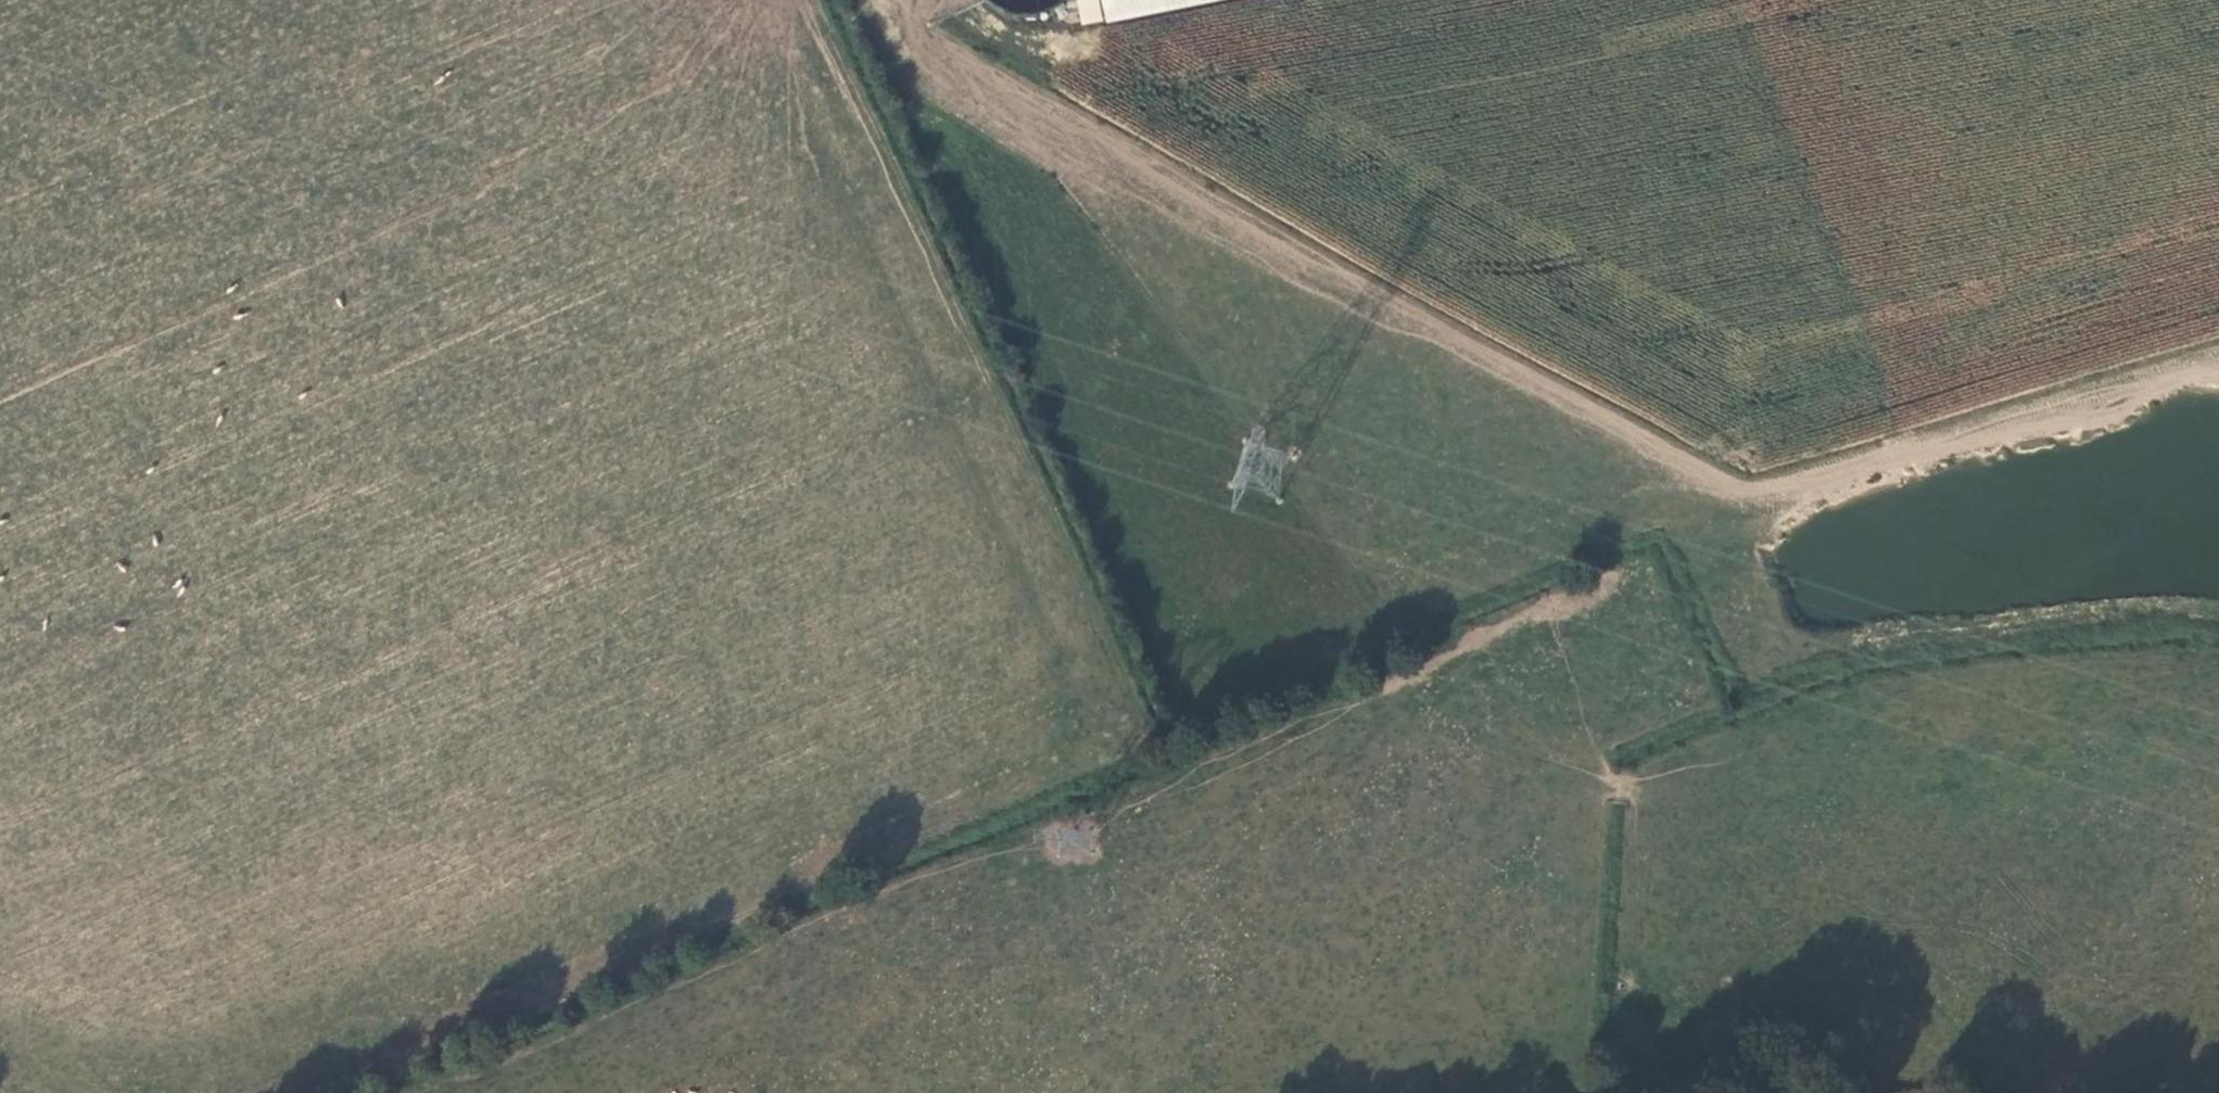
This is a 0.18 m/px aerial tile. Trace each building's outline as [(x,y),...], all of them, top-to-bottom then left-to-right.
[(1106,19),(1197,0),(1102,0),(1106,19)]
